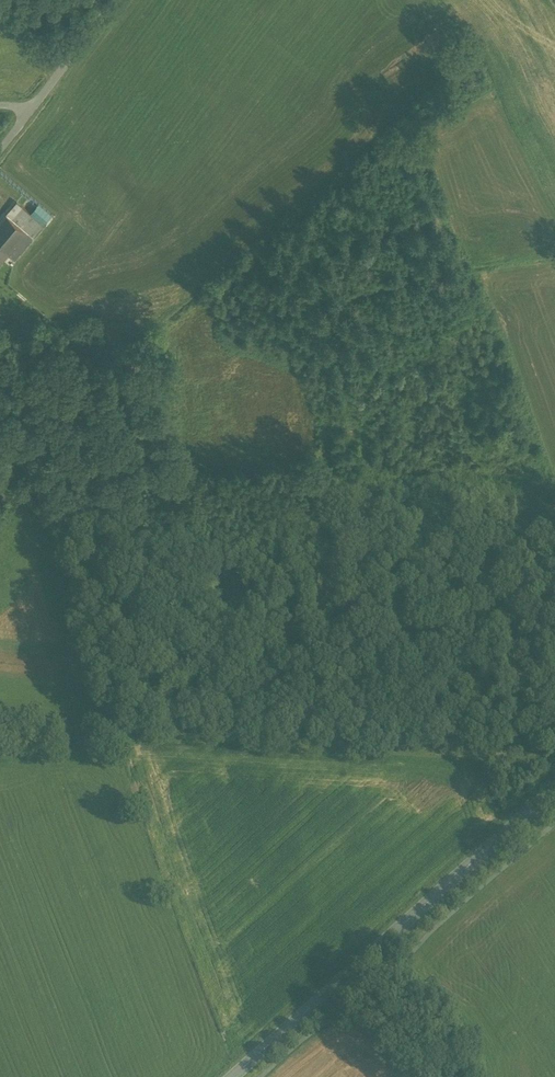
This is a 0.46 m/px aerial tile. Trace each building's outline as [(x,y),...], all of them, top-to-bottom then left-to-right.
[(12,208),(6,214),(33,237),(44,224),(22,206),(21,204),(20,205),(21,206),(16,211),(12,208)] [(0,222),(0,271),(3,273),(33,237),(6,214),(0,222)] [(13,290),(0,280),(0,306),(13,290)] [(50,464),(39,467),(42,480),(56,477),(55,471),(51,472),(50,464)]
